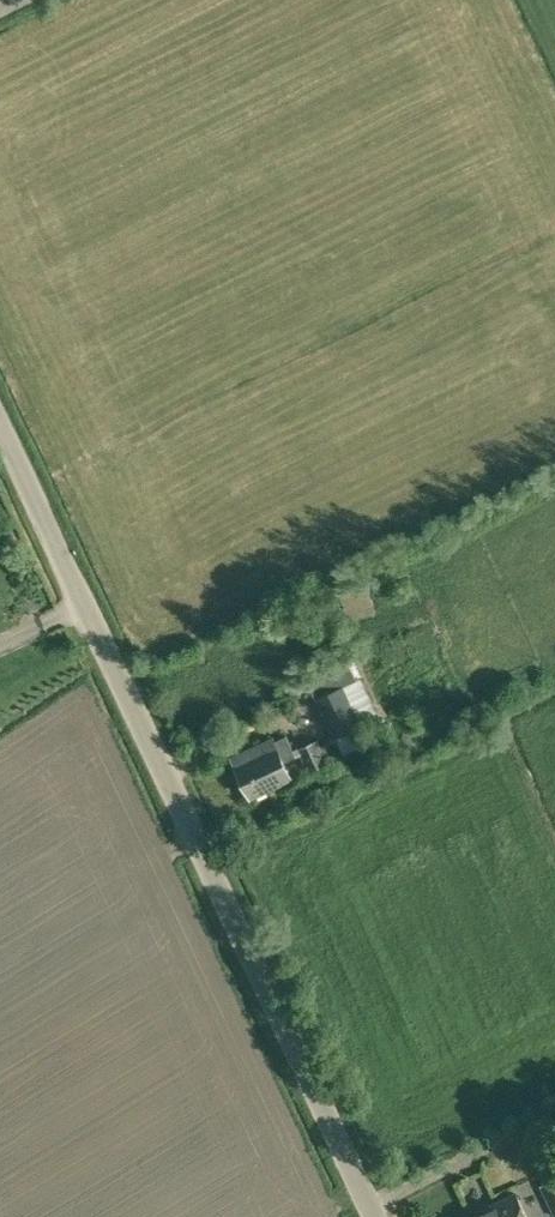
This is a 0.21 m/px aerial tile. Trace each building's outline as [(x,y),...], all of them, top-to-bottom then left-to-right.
[(363,724),(356,710),(344,684),(316,697),(335,737),(363,724)] [(284,761),(297,755),(287,735),(275,740),(273,736),(233,755),(252,796),(292,778),(284,761)] [(309,770),(329,762),(318,739),(298,748),(309,770)] [(540,1188),(554,1216),(554,1180),(540,1188)] [(516,1194),(482,1211),(483,1214),(478,1216),(528,1216),(516,1194)]
